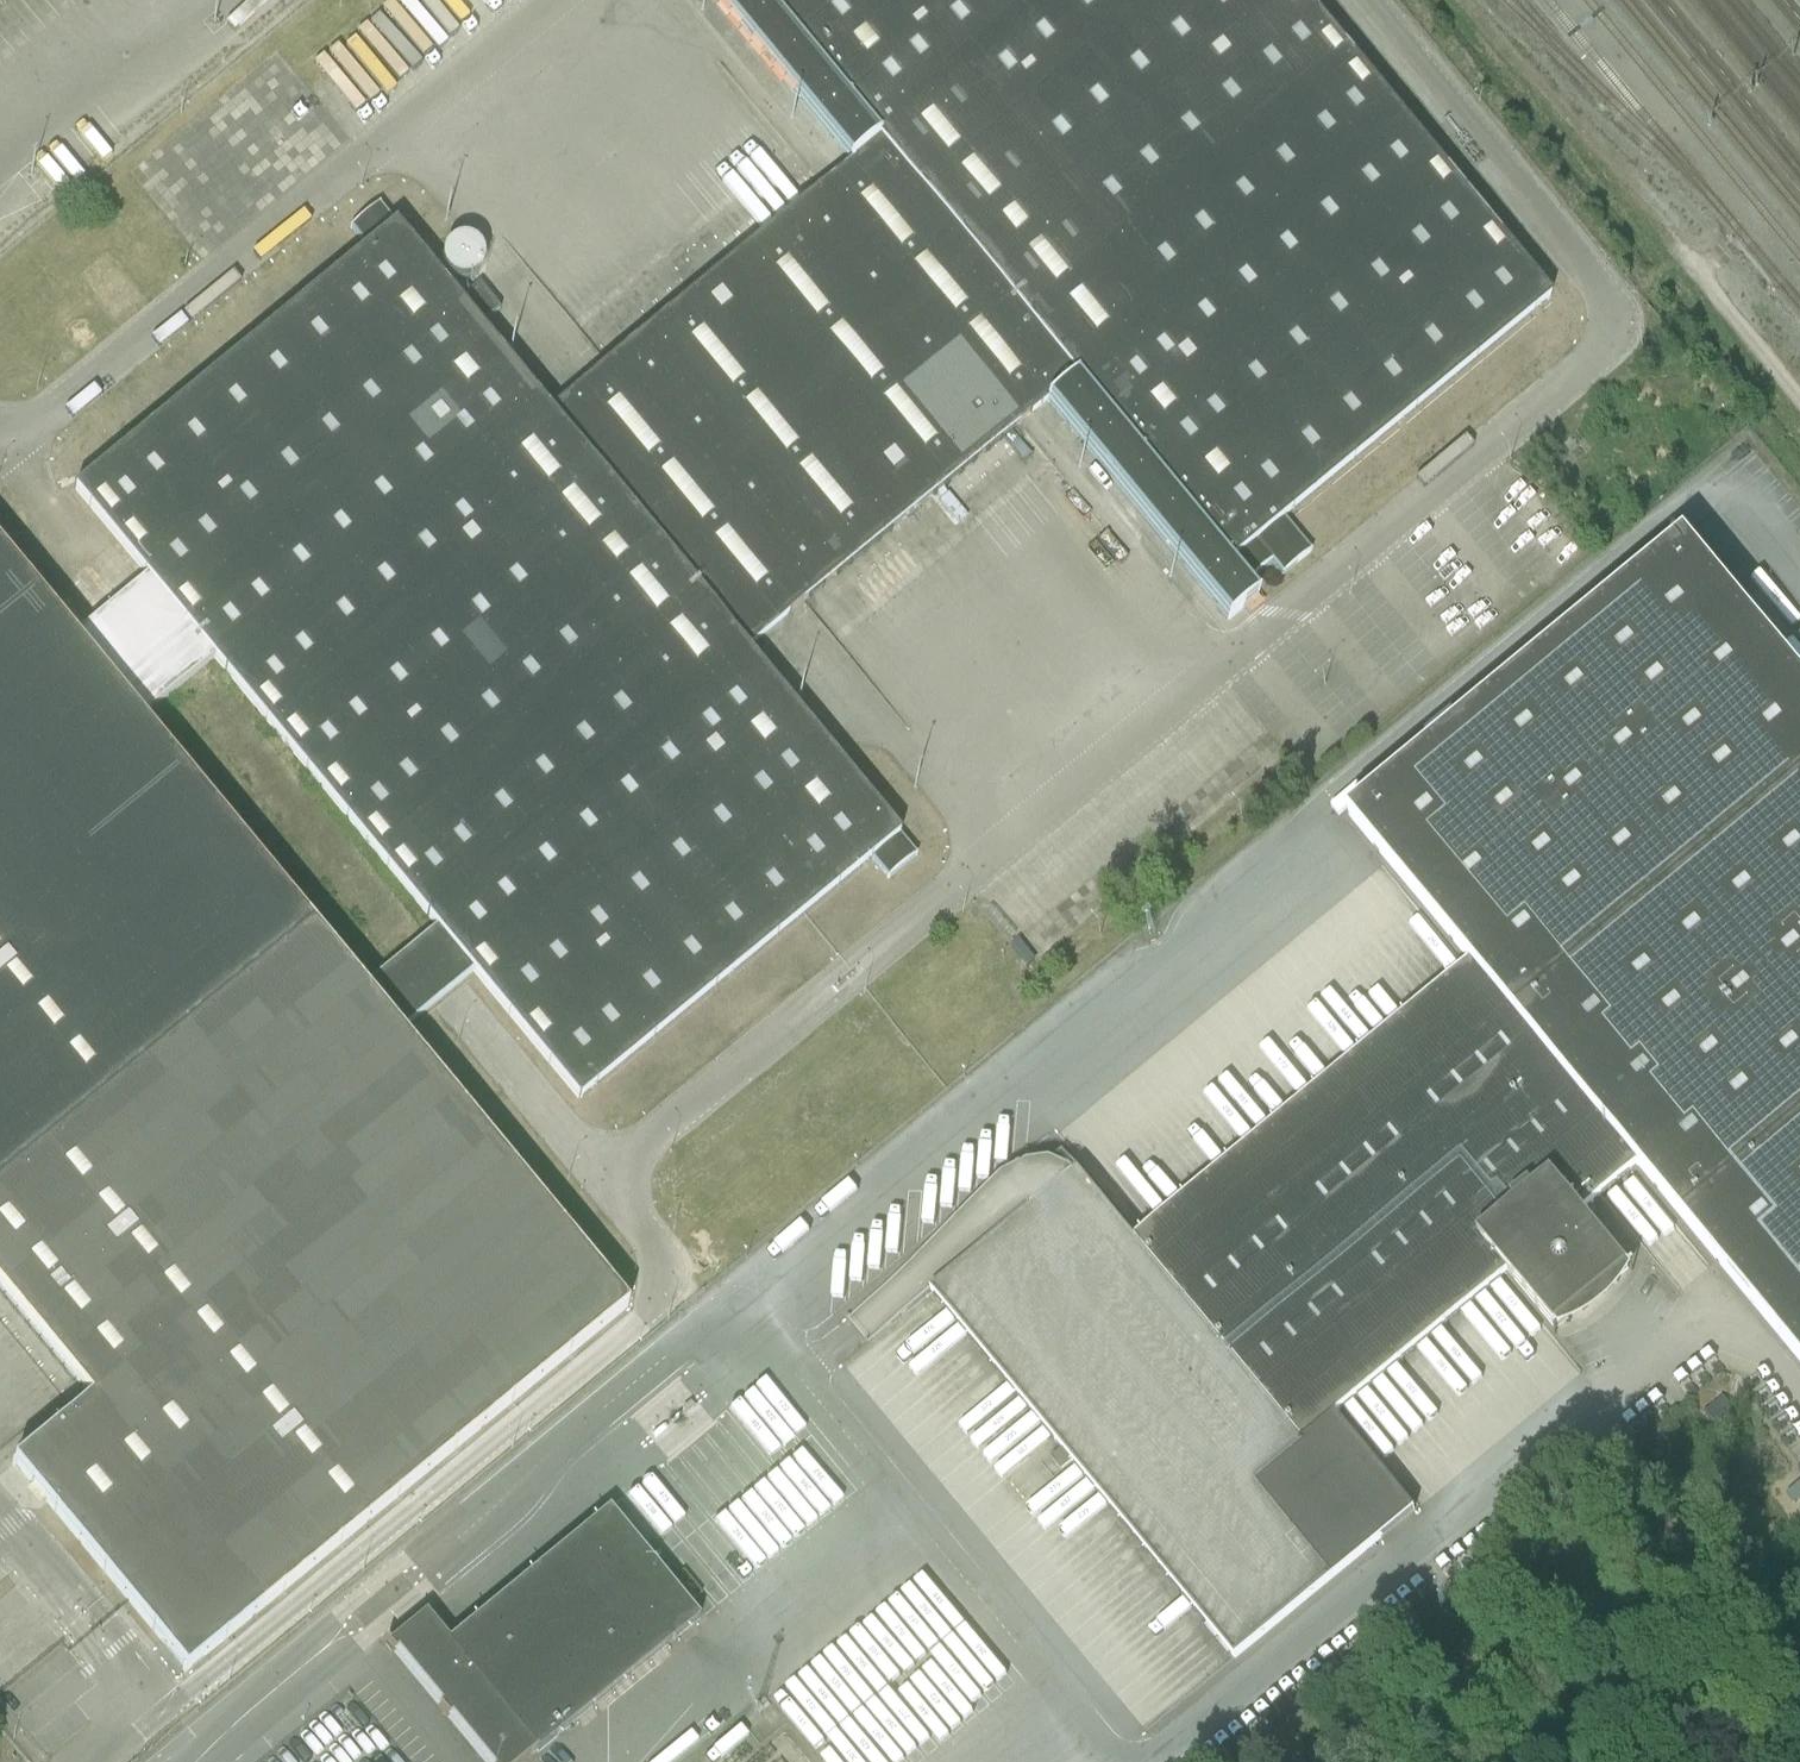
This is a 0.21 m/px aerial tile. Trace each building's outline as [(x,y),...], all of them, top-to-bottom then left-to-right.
[(366,248),(73,490),(143,574),(70,634),(0,549),(0,1287),(98,1396),(11,1466),(13,1469),(15,1467),(183,1670),(181,1672),(183,1674),(626,1308),(399,1033),(472,972),(578,1101),(871,859),(887,879),(915,856),(745,650),(1046,401),(1228,620),(1256,597),(1245,584),(1271,562),(1282,575),(1310,552),(1283,519),(1549,299),(1302,0),(716,0),(849,162),(548,411),(479,327),(499,310),(478,284),(457,301),(378,205),(350,228),(366,248)] [(455,282),(462,283),(469,282),(475,279),(480,274),(483,268),(484,261),(483,254),(480,248),(475,243),(469,240),(462,239),(455,240),(449,243),(444,248),(441,254),(440,261),(441,268),(444,274),(449,279),(455,282)] [(930,1292),(1144,1550),(1234,1660),(1414,1511),(1335,1416),(1507,1274),(1554,1331),(1627,1270),(1580,1213),(1637,1166),(1799,1364),(1799,679),(1684,538),(1348,816),(1468,962),(1134,1238),(1076,1170),(981,1250),(966,1254),(934,1276),(926,1285),(928,1288),(930,1292)] [(1062,843),(1007,889),(1052,942),(1107,897),(1062,843)] [(535,1751),(537,1753),(698,1620),(608,1511),(448,1642),(425,1615),(388,1645),(386,1642),(385,1643),(394,1654),(397,1652),(441,1705),(438,1708),(448,1719),(451,1717),(488,1761),(522,1761),(535,1751)] [(958,1738),(957,1725),(976,1712),(945,1713),(934,1698),(903,1699),(903,1714),(890,1723),(896,1732),(881,1732),(868,1740),(860,1741),(851,1746),(852,1756),(836,1756),(831,1760),(832,1761),(843,1761),(855,1761),(923,1761),(958,1738)]
